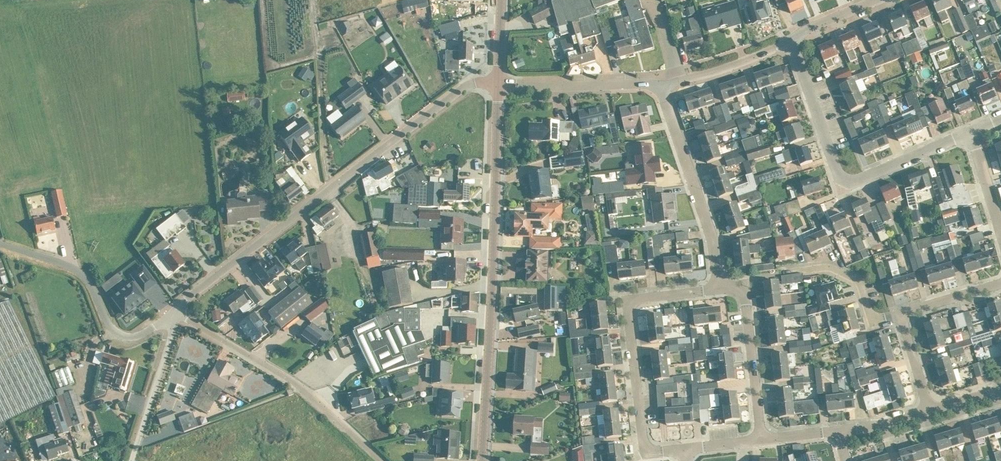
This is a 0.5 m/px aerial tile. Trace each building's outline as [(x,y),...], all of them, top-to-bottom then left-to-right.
[(401,2),(404,14),(415,11),(420,9),(428,7),(426,0),(428,0),(407,0),(401,2)] [(551,2),(552,4),(552,5),(553,9),(559,28),(559,30),(560,34),(561,35),(568,33),(569,33),(569,34),(570,37),(560,40),(564,54),(567,53),(570,65),(581,62),(582,64),(595,60),(592,52),(593,51),(593,50),(592,50),(592,49),(585,51),(581,40),(594,36),(594,37),(600,35),(594,15),(596,14),(595,9),(621,0),(555,0),(553,1),(551,2)] [(614,21),(618,33),(621,43),(615,45),(616,49),(618,58),(633,54),(633,52),(642,49),(643,51),(653,48),(651,39),(645,20),(644,18),(641,10),(639,0),(624,0),(625,3),(626,7),(629,16),(614,21)] [(742,12),(746,11),(750,27),(753,26),(754,27),(764,25),(763,23),(774,20),(769,4),(759,7),(758,5),(749,8),(747,0),(738,0),(742,12)] [(778,7),(786,3),(791,13),(805,7),(801,0),(776,0),(778,7)] [(949,0),(932,0),(942,22),(949,19),(945,10),(952,7),(949,0)] [(704,9),(702,5),(702,6),(709,32),(728,26),(728,28),(741,24),(734,3),(715,9),(714,6),(704,9)] [(917,22),(923,20),(924,19),(928,27),(934,25),(925,3),(911,9),(917,22)] [(529,12),(535,23),(551,15),(546,7),(545,4),(529,12)] [(688,16),(688,17),(695,15),(693,7),(686,9),(688,16)] [(960,8),(953,11),(963,33),(969,30),(960,8)] [(890,18),(889,18),(895,32),(901,29),(905,37),(911,34),(902,13),(895,16),(895,15),(890,16),(890,18)] [(981,26),(978,28),(972,14),(965,17),(971,31),(972,31),(976,41),(986,37),(991,35),(986,25),(982,27),(981,26)] [(688,38),(683,40),(686,51),(705,46),(697,18),(689,20),(692,31),(687,32),(688,38)] [(458,21),(439,27),(442,36),(461,31),(458,21)] [(995,21),(988,24),(992,33),(999,30),(995,21)] [(337,27),(342,36),(351,31),(349,27),(346,22),(337,27)] [(883,37),(881,33),(877,23),(869,27),(864,30),(864,29),(863,29),(874,53),(880,50),(876,40),(883,37)] [(917,38),(922,51),(929,48),(920,27),(914,30),(917,38)] [(600,30),(606,48),(612,46),(606,28),(600,30)] [(392,40),(386,32),(379,38),(380,40),(383,38),(388,44),(392,40)] [(841,39),(845,48),(851,62),(858,60),(853,50),(860,47),(854,33),(847,36),(847,37),(842,39),(841,39)] [(971,33),(966,35),(968,41),(974,39),(971,33)] [(910,56),(919,52),(920,52),(920,51),(922,51),(917,38),(902,44),(901,41),(893,44),(899,58),(907,55),(907,56),(910,56)] [(833,42),(819,48),(828,69),(835,66),(831,59),(838,56),(833,42)] [(947,43),(946,43),(943,44),(931,49),(928,50),(930,55),(937,53),(949,48),(947,43)] [(886,63),(899,58),(893,44),(887,47),(888,51),(882,53),(886,63)] [(446,51),(445,71),(459,71),(459,62),(472,62),(472,45),(462,45),(459,45),(458,51),(446,51)] [(910,56),(909,56),(912,65),(923,61),(919,52),(910,56)] [(945,52),(938,55),(941,62),(948,59),(945,52)] [(875,68),(876,68),(870,53),(863,56),(869,70),(870,70),(875,68)] [(961,62),(961,63),(967,78),(967,77),(968,80),(975,76),(968,58),(960,61),(961,62)] [(522,59),(514,62),(516,69),(525,66),(522,59)] [(967,78),(961,63),(939,71),(945,85),(949,83),(945,73),(957,69),(962,79),(967,78)] [(994,65),(987,67),(990,74),(996,71),(994,65)] [(308,66),(296,75),(301,82),(313,74),(308,66)] [(373,87),(385,104),(386,105),(402,93),(412,85),(399,68),(373,87)] [(780,68),(768,72),(773,86),(785,82),(780,68)] [(878,73),(876,68),(875,68),(870,70),(869,70),(865,72),(853,76),(855,81),(858,80),(858,81),(878,73)] [(827,79),(832,77),(829,69),(824,71),(827,79)] [(851,77),(848,70),(835,75),(838,83),(851,77)] [(773,86),(768,72),(755,76),(760,90),(767,88),(769,94),(775,92),(774,92),(773,86)] [(998,99),(986,72),(980,74),(985,87),(977,90),(983,105),(991,102),(991,100),(996,98),(997,99),(998,99)] [(337,97),(340,101),(346,109),(366,94),(354,79),(347,84),(350,88),(337,97)] [(746,79),(733,83),(738,97),(750,93),(746,79)] [(956,103),(961,115),(974,109),(967,91),(971,89),(967,80),(957,84),(962,95),(960,96),(962,100),(956,103)] [(841,87),(846,99),(859,93),(854,82),(841,87)] [(738,97),(733,83),(720,87),(725,101),(738,97)] [(787,88),(777,91),(774,92),(775,92),(778,103),(785,101),(791,99),(787,88)] [(955,101),(950,88),(944,91),(949,103),(955,101)] [(711,90),(699,94),(703,108),(715,104),(711,90)] [(915,91),(905,94),(910,107),(913,105),(916,114),(922,111),(921,110),(917,99),(915,91)] [(244,92),(233,93),(233,102),(245,101),(244,98),(244,94),(244,92)] [(762,92),(756,94),(761,109),(770,106),(768,102),(765,103),(764,101),(765,101),(762,92)] [(859,93),(846,99),(851,112),(864,106),(859,93)] [(703,108),(699,94),(685,98),(690,113),(703,108)] [(752,112),(753,112),(761,109),(756,94),(750,96),(753,106),(749,108),(751,112),(752,112)] [(876,101),(867,105),(869,109),(878,105),(882,104),(880,99),(876,101)] [(942,100),(929,106),(934,115),(938,124),(951,119),(949,116),(952,114),(950,109),(947,110),(942,100)] [(770,106),(761,109),(753,112),(754,117),(756,116),(757,118),(766,115),(767,118),(770,119),(772,118),(772,119),(780,116),(783,123),(798,118),(793,104),(787,106),(785,101),(778,103),(770,106)] [(726,103),(720,105),(726,122),(735,119),(744,117),(743,113),(731,117),(726,103)] [(882,104),(878,105),(887,126),(892,124),(883,104),(882,104)] [(708,123),(710,129),(726,122),(720,105),(713,107),(716,117),(715,121),(708,123)] [(878,105),(869,109),(862,112),(864,115),(871,113),(875,122),(878,120),(882,129),(887,126),(878,105)] [(575,122),(577,131),(577,130),(583,128),(583,130),(609,124),(614,144),(621,143),(614,114),(609,116),(607,106),(573,114),(575,122)] [(651,125),(650,125),(649,118),(646,106),(637,108),(637,109),(632,110),(631,107),(621,109),(625,128),(632,127),(633,129),(636,129),(637,136),(651,133),(650,125),(651,125)] [(331,126),(341,140),(343,138),(342,138),(351,131),(350,129),(357,124),(358,126),(365,120),(356,107),(331,126)] [(923,111),(928,124),(934,121),(928,107),(921,110),(922,111),(923,111)] [(865,119),(862,114),(854,117),(856,122),(865,119)] [(210,121),(209,121),(210,124),(213,130),(224,125),(220,117),(210,121)] [(747,117),(736,120),(740,133),(746,131),(751,129),(747,117)] [(917,117),(905,122),(911,136),(923,131),(923,130),(918,117),(917,117)] [(845,121),(844,121),(853,140),(859,138),(851,118),(845,121)] [(312,154),(303,141),(312,135),(301,119),(280,135),(300,163),(312,154)] [(735,119),(726,122),(710,129),(698,133),(700,138),(699,138),(703,151),(717,146),(714,135),(717,135),(738,127),(735,119)] [(697,133),(698,133),(710,129),(708,123),(705,124),(703,120),(694,123),(697,133)] [(577,131),(575,122),(548,122),(548,125),(531,124),(530,140),(555,141),(560,141),(560,133),(573,133),(573,132),(577,131)] [(905,122),(893,127),(895,132),(899,141),(911,136),(905,122)] [(787,137),(790,144),(805,139),(800,125),(776,133),(779,140),(787,137)] [(860,141),(859,142),(860,144),(865,156),(877,151),(871,137),(871,136),(868,128),(862,131),(866,139),(860,141)] [(746,131),(740,133),(742,139),(747,138),(748,137),(746,131)] [(883,131),(871,136),(871,137),(877,151),(889,145),(883,131)] [(253,134),(236,136),(237,145),(245,144),(247,153),(255,152),(253,134)] [(745,150),(747,155),(748,160),(749,160),(749,161),(755,160),(772,155),(769,145),(757,148),(754,137),(742,141),(745,150)] [(572,142),(567,149),(574,152),(575,152),(579,146),(578,146),(572,142)] [(626,177),(627,186),(656,182),(655,172),(661,172),(659,157),(653,158),(651,145),(634,147),(635,161),(628,162),(626,165),(626,170),(617,172),(618,178),(626,177)] [(618,146),(595,148),(595,156),(602,156),(619,154),(618,146)] [(708,163),(722,158),(717,146),(703,151),(708,163)] [(287,147),(280,151),(284,157),(290,154),(287,147)] [(794,161),(798,160),(801,166),(813,162),(808,148),(797,152),(795,148),(783,152),(786,163),(794,161)] [(402,166),(421,159),(418,150),(399,157),(402,166)] [(745,150),(741,152),(725,157),(726,162),(747,155),(745,150)] [(562,154),(564,168),(586,165),(584,151),(575,152),(574,152),(562,154)] [(279,152),(274,156),(276,163),(283,157),(279,152)] [(747,155),(726,162),(728,168),(737,165),(737,164),(748,160),(747,155)] [(369,177),(362,181),(367,197),(368,196),(378,194),(375,188),(379,186),(382,191),(391,186),(388,181),(395,177),(393,173),(397,170),(397,169),(392,160),(367,174),(369,177)] [(302,180),(308,177),(299,162),(293,166),(302,180)] [(417,178),(424,174),(419,166),(412,169),(417,178)] [(958,166),(944,171),(947,181),(954,201),(948,202),(940,205),(943,214),(950,212),(949,211),(957,209),(973,204),(969,191),(966,192),(963,184),(964,184),(961,176),(962,176),(961,174),(958,166)] [(276,180),(276,182),(280,187),(281,190),(290,202),(302,192),(300,189),(305,186),(299,178),(291,167),(287,171),(283,172),(276,172),(276,180)] [(725,168),(720,170),(711,173),(715,186),(729,181),(736,178),(734,172),(727,174),(725,168)] [(757,186),(758,186),(783,178),(787,177),(784,168),(754,177),(757,186)] [(529,172),(530,181),(531,190),(533,189),(534,200),(553,197),(549,170),(529,172)] [(932,187),(926,171),(909,177),(913,188),(905,189),(910,211),(918,209),(915,193),(921,191),(922,191),(932,187)] [(737,187),(736,189),(737,192),(738,197),(758,190),(757,186),(754,177),(753,173),(747,174),(746,175),(748,182),(749,183),(737,187)] [(410,186),(403,174),(396,177),(398,180),(401,186),(402,187),(410,186)] [(931,180),(940,205),(948,202),(940,177),(931,180)] [(625,192),(625,191),(624,182),(602,185),(601,178),(593,178),(594,186),(592,186),(593,195),(606,193),(606,194),(625,192)] [(819,178),(794,186),(793,184),(787,186),(788,188),(793,186),(794,189),(797,198),(823,191),(819,178)] [(720,198),(734,193),(729,181),(715,186),(720,198)] [(417,184),(415,185),(415,190),(410,190),(408,190),(407,206),(394,205),(392,223),(416,224),(417,207),(438,207),(439,201),(468,202),(468,187),(456,186),(456,192),(446,192),(447,183),(439,183),(439,184),(429,184),(428,182),(417,184)] [(567,182),(559,183),(560,195),(568,194),(567,182)] [(883,190),(882,189),(881,189),(887,204),(894,201),(895,204),(903,200),(895,183),(887,187),(888,188),(883,190)] [(653,206),(655,224),(676,221),(674,206),(676,205),(675,195),(663,196),(662,188),(648,190),(650,199),(655,198),(656,206),(653,206)] [(67,216),(61,190),(51,192),(57,218),(67,216)] [(625,191),(625,192),(606,194),(607,200),(615,199),(637,196),(636,190),(625,191)] [(758,190),(738,197),(740,202),(749,199),(750,203),(762,199),(759,190),(758,190)] [(257,197),(247,198),(246,195),(245,193),(244,193),(239,193),(238,194),(237,195),(238,201),(228,202),(229,213),(227,214),(227,215),(228,225),(237,224),(237,222),(240,222),(240,220),(259,218),(258,211),(270,210),(268,194),(256,195),(257,197)] [(589,210),(589,215),(596,214),(593,196),(587,197),(589,210)] [(607,200),(606,200),(608,216),(617,215),(616,204),(615,199),(607,200)] [(766,207),(768,216),(770,224),(789,217),(789,216),(802,212),(798,200),(774,208),(776,214),(772,215),(770,206),(766,207)] [(866,200),(852,206),(855,212),(854,213),(855,214),(856,214),(857,218),(864,215),(865,215),(869,224),(872,222),(877,234),(878,233),(885,230),(881,219),(880,216),(876,207),(870,209),(866,200)] [(884,222),(891,219),(884,202),(877,205),(884,222)] [(723,208),(727,220),(741,215),(737,203),(723,208)] [(333,220),(338,216),(330,205),(310,220),(315,227),(312,229),(317,235),(326,228),(324,227),(327,224),(332,230),(336,227),(332,221),(333,220)] [(532,237),(532,229),(541,230),(541,232),(551,232),(552,225),(549,225),(549,218),(552,215),(561,215),(562,206),(547,205),(547,206),(546,206),(546,207),(533,207),(532,216),(527,216),(526,216),(526,213),(520,213),(520,216),(517,216),(519,216),(518,223),(516,223),(516,229),(517,229),(517,236),(532,237)] [(820,205),(814,208),(822,227),(828,224),(820,205)] [(970,207),(942,215),(943,219),(945,226),(947,226),(949,225),(961,222),(959,216),(964,215),(969,230),(983,226),(978,210),(971,212),(970,207)] [(439,219),(439,210),(420,210),(420,219),(439,219)] [(839,217),(839,216),(831,220),(837,234),(844,231),(847,238),(854,235),(845,214),(844,214),(845,215),(839,217)] [(175,215),(156,229),(159,234),(165,240),(166,241),(175,234),(176,235),(186,228),(175,215)] [(727,220),(732,233),(746,228),(741,215),(727,220)] [(55,231),(52,216),(40,219),(40,217),(33,218),(37,235),(55,231)] [(789,219),(782,222),(787,234),(794,231),(789,219)] [(440,243),(440,244),(441,244),(441,250),(454,251),(454,244),(459,244),(460,229),(462,229),(463,220),(453,220),(441,220),(441,235),(440,243)] [(376,221),(372,221),(374,232),(376,232),(377,232),(387,234),(388,226),(378,224),(379,222),(376,221)] [(748,226),(750,233),(771,229),(769,221),(748,226)] [(955,234),(955,232),(952,233),(949,225),(947,226),(945,226),(942,227),(944,235),(948,234),(950,240),(951,241),(958,239),(956,234),(955,234)] [(816,228),(812,230),(821,250),(832,246),(825,232),(819,235),(816,228)] [(773,236),(772,235),(771,229),(750,233),(751,241),(773,236)] [(795,231),(800,244),(804,253),(809,251),(811,255),(821,250),(812,230),(803,234),(800,229),(795,231)] [(676,234),(677,239),(677,243),(689,241),(688,232),(676,234)] [(970,236),(971,241),(973,245),(985,241),(983,232),(982,232),(982,233),(970,236)] [(379,257),(377,250),(374,233),(370,234),(360,236),(365,259),(379,257)] [(675,234),(652,236),(653,249),(654,258),(660,257),(660,248),(664,248),(663,240),(667,240),(676,239),(675,234)] [(944,235),(930,238),(931,239),(932,245),(950,240),(948,234),(944,235)] [(859,251),(860,251),(861,254),(854,257),(856,261),(868,256),(865,249),(866,248),(861,236),(853,239),(859,251)] [(909,244),(906,236),(897,238),(900,247),(909,244)] [(783,238),(777,239),(779,258),(795,256),(793,240),(784,241),(783,238)] [(295,239),(283,250),(289,257),(294,264),(294,263),(294,264),(300,270),(306,266),(300,258),(301,258),(306,253),(304,249),(303,248),(295,239)] [(560,239),(552,239),(532,239),(531,249),(559,250),(560,239)] [(628,239),(619,241),(620,250),(629,249),(628,239)] [(958,239),(951,241),(953,247),(953,248),(957,259),(962,258),(957,240),(958,239)] [(165,240),(146,254),(165,279),(173,273),(185,264),(166,241),(165,240)] [(734,243),(735,256),(750,254),(761,253),(760,244),(749,246),(749,241),(734,243)] [(611,242),(602,243),(603,249),(605,264),(619,262),(617,246),(612,247),(611,242)] [(917,242),(912,244),(919,271),(925,269),(917,242)] [(321,263),(323,271),(333,269),(327,243),(315,246),(316,251),(319,263),(321,263)] [(914,272),(919,271),(912,244),(906,245),(914,272)] [(953,247),(947,249),(951,261),(956,259),(957,259),(953,248),(953,247)] [(383,250),(377,250),(379,257),(379,260),(383,260),(383,261),(423,262),(423,250),(383,249),(383,250)] [(316,251),(309,252),(313,274),(321,272),(319,263),(316,251)] [(527,264),(527,270),(528,270),(528,282),(549,282),(550,281),(551,279),(551,276),(550,274),(549,273),(550,253),(529,252),(528,264),(527,264)] [(591,252),(591,262),(600,262),(600,252),(591,252)] [(939,268),(943,281),(956,277),(952,264),(946,266),(942,253),(935,255),(939,268)] [(976,257),(980,270),(993,266),(989,253),(976,257)] [(735,256),(737,269),(752,268),(750,254),(735,256)] [(691,257),(678,258),(680,273),(693,272),(691,257)] [(976,257),(963,260),(967,274),(980,270),(976,257)] [(275,277),(284,270),(275,258),(268,263),(269,265),(267,266),(263,260),(259,263),(259,262),(257,262),(255,263),(254,264),(253,266),(254,267),(251,269),(264,287),(267,285),(268,286),(270,285),(272,284),(273,283),(274,282),(273,281),(276,278),(275,277)] [(678,258),(665,260),(666,275),(680,273),(678,258)] [(447,281),(439,281),(439,282),(439,288),(446,288),(447,283),(454,283),(454,284),(456,284),(456,283),(463,283),(463,268),(465,268),(466,261),(443,261),(443,275),(447,275),(447,281)] [(646,277),(645,262),(632,264),(634,279),(646,277)] [(634,279),(632,264),(618,266),(620,280),(634,279)] [(774,270),(774,269),(773,264),(755,266),(755,272),(774,270)] [(132,282),(111,299),(124,316),(146,300),(141,294),(143,293),(144,294),(157,284),(143,265),(130,275),(135,282),(133,283),(132,282)] [(906,293),(919,289),(915,275),(908,277),(905,267),(899,269),(906,293)] [(888,283),(883,268),(878,270),(882,285),(888,283)] [(939,268),(926,271),(930,285),(943,281),(939,268)] [(406,269),(396,271),(382,273),(389,309),(403,306),(412,304),(406,269)] [(906,293),(899,269),(891,271),(895,281),(889,283),(893,296),(906,293)] [(804,282),(803,278),(803,273),(782,276),(783,285),(804,282)] [(284,282),(288,286),(294,281),(291,277),(284,282)] [(102,285),(101,286),(105,292),(112,287),(107,281),(102,285)] [(297,316),(313,304),(300,288),(294,282),(289,286),(293,292),(269,312),(281,328),(297,316)] [(779,282),(764,284),(766,297),(781,295),(779,282)] [(810,316),(826,311),(830,310),(828,303),(839,300),(834,284),(825,287),(824,285),(815,287),(820,302),(816,303),(817,306),(809,309),(810,316)] [(250,306),(238,291),(225,302),(234,313),(239,309),(243,314),(262,300),(252,287),(245,292),(254,303),(250,306)] [(568,287),(545,287),(545,311),(558,311),(558,302),(568,302),(568,287)] [(475,312),(475,295),(462,295),(462,299),(452,299),(451,308),(462,308),(462,312),(475,312)] [(767,310),(782,308),(781,295),(766,297),(767,310)] [(586,301),(577,305),(580,311),(589,307),(588,305),(591,305),(593,317),(593,318),(608,317),(606,303),(599,304),(599,303),(609,301),(609,296),(595,297),(586,301)] [(442,308),(442,298),(431,301),(432,308),(442,308)] [(301,315),(310,321),(329,307),(322,299),(301,315)] [(9,301),(0,304),(0,424),(56,397),(9,301)] [(424,341),(421,332),(420,310),(432,308),(431,301),(403,308),(387,312),(373,318),(374,320),(353,330),(354,331),(352,332),(374,377),(419,362),(417,357),(424,354),(422,349),(427,348),(424,341)] [(992,318),(992,319),(1000,316),(1000,302),(988,306),(992,318)] [(541,320),(538,305),(514,311),(516,320),(533,317),(533,319),(534,320),(535,321),(541,320)] [(807,305),(794,306),(785,307),(786,313),(808,310),(807,305)] [(843,306),(830,310),(826,311),(829,321),(828,321),(830,328),(857,320),(854,309),(845,312),(843,306)] [(721,308),(708,310),(709,324),(722,323),(721,308)] [(708,310),(694,311),(696,326),(709,324),(708,310)] [(786,318),(801,317),(808,316),(808,310),(786,313),(786,318)] [(973,324),(969,312),(963,314),(967,326),(973,324)] [(220,313),(211,314),(212,322),(221,321),(220,313)] [(255,313),(239,325),(244,332),(245,331),(254,344),(268,333),(263,327),(264,326),(255,313)] [(967,326),(963,314),(954,317),(957,329),(962,328),(967,326)] [(648,317),(649,330),(664,329),(664,328),(662,315),(648,317)] [(221,321),(215,326),(218,329),(230,319),(227,316),(221,321)] [(297,316),(281,328),(284,332),(300,320),(297,316)] [(992,318),(987,320),(991,333),(980,336),(971,339),(973,344),(982,342),(995,338),(993,332),(1000,330),(1000,316),(992,319),(992,318)] [(569,320),(571,339),(578,338),(592,337),(591,332),(594,331),(609,330),(608,317),(593,318),(593,317),(586,318),(588,329),(578,330),(576,319),(569,320)] [(468,345),(468,346),(470,346),(470,345),(474,345),(475,319),(451,318),(450,333),(441,333),(441,347),(450,347),(450,343),(458,343),(458,345),(468,345)] [(770,333),(785,331),(783,318),(769,320),(770,333)] [(860,331),(857,320),(830,328),(832,331),(837,330),(841,342),(846,341),(853,339),(851,333),(860,331)] [(925,325),(929,338),(943,334),(939,321),(925,325)] [(312,322),(302,336),(315,346),(320,340),(326,345),(334,335),(327,329),(325,332),(312,322)] [(690,323),(678,323),(678,332),(690,332),(690,323)] [(818,324),(811,326),(813,333),(820,331),(818,324)] [(520,338),(541,333),(539,325),(518,330),(520,338)] [(721,335),(723,335),(724,348),(727,348),(732,347),(730,335),(730,329),(728,329),(728,326),(722,326),(719,326),(721,335)] [(666,341),(665,334),(669,334),(668,327),(664,328),(664,329),(649,330),(651,343),(666,341)] [(785,331),(770,333),(772,346),(786,344),(785,331)] [(946,347),(944,340),(951,338),(949,332),(943,334),(929,338),(932,351),(946,347)] [(869,334),(853,339),(846,341),(852,361),(860,359),(866,357),(863,344),(871,341),(869,334)] [(707,335),(698,337),(699,349),(709,348),(707,335)] [(718,336),(711,337),(712,348),(719,347),(718,336)] [(874,341),(878,353),(891,349),(887,336),(874,341)] [(578,338),(571,339),(571,344),(573,357),(580,356),(579,345),(579,344),(578,338)] [(669,341),(670,347),(693,344),(693,343),(692,339),(692,338),(669,341)] [(819,338),(812,341),(812,344),(814,350),(822,348),(819,338)] [(995,338),(982,342),(984,347),(996,344),(995,338)] [(596,348),(587,349),(588,356),(590,355),(597,355),(597,354),(612,353),(610,339),(600,340),(595,341),(596,348)] [(963,348),(963,347),(973,344),(971,339),(961,341),(962,342),(949,346),(950,351),(963,348)] [(693,344),(670,347),(670,352),(686,351),(688,363),(695,362),(694,351),(693,344)] [(554,346),(540,345),(539,353),(553,354),(554,346)] [(773,356),(774,369),(789,367),(796,366),(795,354),(813,352),(812,346),(790,348),(790,354),(773,356)] [(724,348),(694,351),(695,362),(707,360),(707,356),(715,355),(718,355),(718,361),(710,362),(710,369),(713,369),(734,367),(733,354),(728,354),(727,348),(724,348)] [(847,348),(840,350),(843,360),(850,358),(847,348)] [(963,348),(950,351),(952,357),(965,353),(963,348)] [(895,362),(891,349),(878,353),(881,366),(895,362)] [(507,389),(515,389),(515,390),(535,392),(536,378),(537,352),(517,351),(517,360),(520,361),(520,367),(519,367),(518,376),(508,375),(507,389)] [(96,352),(92,363),(99,365),(100,362),(109,365),(104,383),(112,386),(112,387),(120,390),(119,391),(125,393),(125,391),(128,392),(127,391),(130,380),(131,380),(136,364),(103,353),(103,354),(96,352)] [(613,365),(612,353),(597,354),(597,355),(599,366),(599,367),(603,367),(613,365)] [(662,353),(652,354),(654,368),(669,366),(667,353),(662,353)] [(588,365),(587,355),(580,356),(573,357),(575,375),(596,373),(597,373),(595,364),(588,365)] [(936,362),(940,375),(953,371),(949,358),(936,362)] [(852,361),(853,362),(858,379),(881,373),(879,367),(866,371),(866,368),(862,369),(862,368),(855,370),(855,368),(862,366),(860,359),(852,361)] [(236,390),(236,389),(240,382),(239,381),(239,379),(236,377),(234,378),(230,376),(234,368),(219,361),(208,382),(205,381),(192,406),(206,413),(214,399),(215,399),(222,389),(232,395),(235,392),(236,390)] [(988,374),(985,365),(984,361),(978,363),(982,376),(988,374)] [(313,374),(323,367),(320,362),(310,369),(313,374)] [(847,364),(853,381),(858,379),(853,362),(847,364)] [(431,384),(439,384),(449,384),(450,364),(433,363),(432,365),(426,365),(425,377),(431,377),(431,384)] [(982,376),(978,363),(973,365),(977,378),(982,376)] [(75,364),(59,370),(65,385),(81,379),(75,364)] [(669,366),(654,368),(655,381),(660,380),(660,386),(678,384),(692,382),(693,381),(697,381),(696,375),(693,376),(674,378),(670,379),(669,366)] [(720,374),(721,382),(736,380),(734,367),(713,369),(714,375),(720,374)] [(789,367),(774,369),(776,382),(791,380),(789,367)] [(820,368),(814,369),(818,396),(824,395),(820,368)] [(860,387),(870,384),(870,382),(878,380),(881,392),(881,393),(902,386),(899,373),(898,374),(896,368),(881,373),(858,379),(860,387)] [(697,375),(696,375),(697,381),(698,391),(719,389),(718,383),(698,386),(698,382),(701,381),(700,371),(696,371),(697,375)] [(940,375),(944,388),(957,384),(953,371),(940,375)] [(401,372),(394,375),(397,384),(404,381),(401,372)] [(405,382),(415,379),(413,372),(404,375),(405,382)] [(600,376),(602,390),(616,388),(614,375),(600,376)] [(860,387),(858,379),(853,381),(856,391),(861,390),(860,387)] [(541,388),(544,395),(558,389),(562,387),(560,383),(556,385),(555,383),(541,388)] [(660,386),(657,386),(658,408),(666,407),(667,407),(666,393),(678,392),(678,384),(660,386)] [(842,411),(840,396),(839,384),(832,385),(833,397),(827,398),(829,413),(842,411)] [(80,425),(81,424),(86,423),(74,390),(73,391),(72,386),(58,390),(60,395),(63,395),(74,427),(79,425),(80,425)] [(411,386),(399,391),(402,400),(415,396),(411,386)] [(906,399),(902,386),(881,393),(881,392),(877,394),(870,396),(864,398),(867,411),(875,408),(873,403),(880,401),(891,398),(892,402),(892,403),(893,403),(899,401),(906,399)] [(618,401),(616,388),(602,390),(603,403),(618,401)] [(374,402),(371,389),(349,395),(352,409),(367,405),(369,412),(396,405),(394,397),(374,402)] [(719,389),(698,391),(699,405),(700,405),(700,410),(706,410),(709,410),(711,408),(710,396),(720,395),(719,389)] [(868,389),(862,391),(864,398),(870,396),(868,389)] [(792,390),(777,392),(778,405),(793,403),(792,390)] [(440,416),(448,417),(458,418),(460,402),(461,402),(462,394),(439,392),(438,408),(441,408),(440,416)] [(560,393),(560,401),(570,402),(571,394),(560,393)] [(737,393),(723,395),(724,408),(739,406),(737,393)] [(855,409),(854,399),(853,394),(840,396),(842,411),(855,409)] [(684,398),(679,399),(681,424),(694,423),(693,420),(693,408),(686,409),(685,398),(684,398)] [(96,403),(99,403),(99,399),(88,400),(89,410),(97,409),(96,403)] [(672,410),(666,410),(667,425),(681,424),(679,399),(672,399),(672,410)] [(123,400),(117,404),(119,408),(125,410),(126,405),(123,400)] [(798,413),(799,414),(804,413),(804,415),(820,414),(818,400),(793,403),(778,405),(780,418),(795,416),(794,410),(797,409),(798,413)] [(579,404),(579,410),(601,408),(600,401),(579,404)] [(899,401),(893,403),(893,405),(894,408),(895,411),(895,410),(902,408),(901,406),(900,403),(899,401)] [(68,433),(65,423),(58,404),(49,407),(55,427),(58,436),(68,433)] [(724,408),(726,421),(740,420),(739,406),(724,408)] [(601,414),(601,408),(579,410),(580,416),(592,414),(592,415),(601,414)] [(604,412),(606,425),(606,426),(620,424),(619,410),(604,412)] [(706,410),(700,410),(701,419),(701,423),(710,422),(709,412),(709,410),(706,410)] [(172,411),(157,416),(161,425),(175,420),(172,411)] [(179,418),(184,432),(197,427),(192,413),(179,418)] [(515,435),(534,436),(534,426),(542,427),(543,420),(516,418),(515,435)] [(985,423),(989,437),(1000,433),(1000,430),(997,419),(985,423)] [(985,423),(972,426),(976,441),(989,437),(985,423)] [(583,446),(580,447),(583,447),(605,444),(604,437),(607,437),(607,438),(622,437),(620,424),(606,426),(606,425),(598,425),(600,437),(595,438),(595,435),(582,437),(583,446)] [(948,434),(953,448),(965,444),(961,430),(948,434)] [(457,460),(459,442),(459,434),(439,432),(439,435),(435,435),(434,444),(439,444),(438,459),(449,460),(449,459),(457,460)] [(935,437),(938,447),(940,452),(953,448),(948,434),(935,437)] [(48,458),(68,452),(65,441),(56,444),(53,436),(36,441),(39,450),(45,448),(48,458)] [(972,445),(974,454),(980,453),(977,443),(972,445)] [(549,445),(542,445),(532,444),(532,454),(549,455),(549,445)] [(597,451),(606,450),(605,444),(583,447),(585,460),(589,460),(588,453),(597,452),(597,451)] [(913,448),(916,460),(924,460),(930,459),(928,454),(925,445),(913,448)] [(966,447),(969,456),(970,460),(977,460),(974,454),(972,445),(966,447)] [(623,446),(608,448),(609,454),(601,455),(601,460),(609,460),(625,459),(623,446)] [(583,447),(580,447),(574,449),(573,450),(574,460),(585,460),(583,447)] [(913,448),(900,452),(902,460),(916,460),(913,448)]
